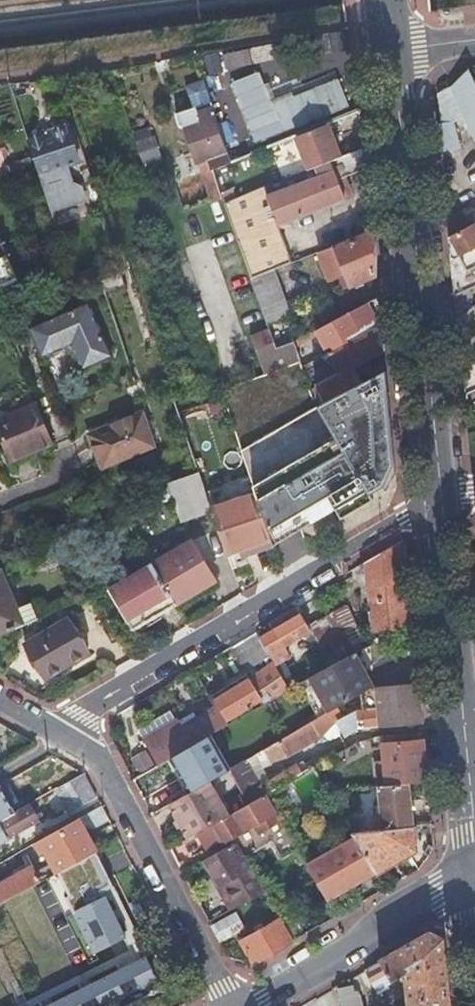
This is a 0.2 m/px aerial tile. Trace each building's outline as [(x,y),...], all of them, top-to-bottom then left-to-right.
[(474,139),(474,82),(469,70),(449,82),(466,118),(474,139)] [(454,123),(466,118),(449,82),(441,95),(443,125),(454,123)] [(186,88),(193,111),(175,116),(178,128),(182,127),(196,164),(199,163),(212,202),(222,199),(213,171),(231,164),(223,142),(213,111),(205,83),(186,88)] [(223,142),(231,164),(267,149),(267,148),(327,124),(327,126),(359,113),(356,85),(239,135),(226,140),(223,142)] [(226,140),(239,135),(228,99),(215,103),(226,140)] [(441,153),(457,151),(454,123),(443,125),(439,125),(441,153)] [(295,139),(308,169),(330,161),(340,157),(327,126),(295,139)] [(79,163),(68,129),(28,141),(50,211),(50,212),(85,201),(80,188),(72,190),(64,168),(79,163)] [(344,178),(365,169),(363,149),(340,157),(330,161),(337,181),(344,178)] [(10,192),(37,183),(30,159),(10,166),(13,175),(5,178),(10,192)] [(150,183),(164,178),(157,159),(143,164),(150,183)] [(232,200),(224,204),(226,211),(236,240),(246,268),(250,279),(275,270),(291,263),(277,226),(278,225),(351,197),(344,178),(337,181),(330,161),(308,169),(312,180),(285,190),(281,180),(268,184),(259,188),(250,192),(242,195),(232,200)] [(180,201),(203,197),(200,179),(177,183),(180,201)] [(454,296),(474,285),(474,226),(474,224),(448,238),(454,296)] [(343,291),(375,277),(371,231),(334,246),(337,255),(322,261),(330,282),(338,279),(343,291)] [(18,281),(7,255),(0,258),(0,288),(18,281)] [(275,270),(250,279),(262,315),(266,325),(290,316),(275,270)] [(100,281),(105,294),(124,286),(120,274),(100,281)] [(378,298),(315,331),(323,347),(380,319),(378,298)] [(82,367),(110,356),(86,305),(29,329),(42,356),(72,344),(82,367)] [(340,376),(384,354),(381,326),(328,354),(340,376)] [(274,347),(268,330),(248,338),(262,376),(299,362),(293,343),(292,341),(274,347)] [(387,392),(385,371),(315,408),(309,392),(301,368),(299,362),(262,376),(219,391),(222,398),(254,495),(272,548),(300,531),(335,510),(341,519),(373,501),(368,491),(381,483),(386,493),(396,474),(387,392)] [(50,444),(34,406),(0,420),(0,436),(10,460),(50,444)] [(104,471),(156,450),(144,413),(89,437),(104,471)] [(179,521),(210,510),(198,473),(168,483),(173,500),(172,500),(179,521)] [(150,507),(172,500),(163,474),(142,481),(150,507)] [(228,564),(272,548),(254,495),(210,510),(228,564)] [(152,567),(175,606),(214,583),(191,543),(152,566),(152,567)] [(372,635),(411,631),(403,543),(365,564),(365,569),(371,635),(372,635)] [(131,631),(175,606),(152,567),(109,592),(131,631)] [(24,626),(18,611),(1,571),(0,571),(0,636),(17,629),(24,626)] [(24,626),(37,620),(31,605),(18,611),(24,626)] [(312,637),(331,667),(354,655),(366,649),(345,607),(307,628),(312,637)] [(259,640),(268,656),(269,659),(274,666),(289,657),(283,648),(305,635),(308,639),(312,637),(307,628),(296,610),(269,625),(273,632),(259,640)] [(45,679),(88,654),(67,620),(25,644),(45,679)] [(243,671),(268,656),(259,640),(255,634),(230,648),(243,671)] [(331,667),(309,679),(328,714),(342,706),(359,696),(372,689),(354,655),(331,667)] [(265,698),(267,702),(288,690),(274,666),(269,659),(265,661),(269,669),(253,678),(249,681),(213,703),(216,709),(224,723),(261,701),(265,698)] [(309,679),(298,685),(318,720),(328,714),(309,679)] [(372,689),(359,696),(362,704),(362,712),(356,712),(340,721),(337,723),(346,738),(358,730),(420,724),(417,685),(372,689)] [(346,712),(342,706),(328,714),(318,720),(278,743),(252,758),(246,761),(229,771),(249,804),(266,795),(280,787),(289,782),(290,781),(308,771),(302,761),(260,785),(250,767),(258,763),(270,763),(284,760),(320,740),(339,716),(346,712)] [(155,767),(193,745),(209,736),(226,726),(224,723),(216,709),(196,721),(181,730),(176,723),(174,724),(142,743),(155,767)] [(142,743),(174,724),(168,712),(135,731),(142,743)] [(192,714),(176,723),(181,730),(196,721),(192,714)] [(385,738),(386,748),(423,744),(422,734),(385,738)] [(193,745),(212,781),(229,771),(209,736),(193,745)] [(385,774),(386,787),(407,785),(427,783),(423,744),(386,748),(382,748),(384,764),(385,774)] [(131,763),(139,775),(151,767),(144,755),(131,763)] [(384,764),(375,765),(376,775),(385,774),(384,764)] [(95,799),(81,776),(55,791),(56,794),(46,800),(55,816),(65,811),(67,814),(95,799)] [(304,806),(289,782),(280,787),(293,811),(304,806)] [(168,806),(187,839),(197,833),(227,816),(208,783),(168,806)] [(386,787),(381,788),(383,831),(410,829),(407,785),(386,787)] [(207,848),(221,840),(223,843),(254,826),(258,834),(281,822),(266,795),(249,804),(227,816),(197,833),(205,850),(207,849),(207,848)] [(38,823),(29,805),(0,821),(0,845),(38,823)] [(108,821),(101,807),(80,818),(88,832),(108,821)] [(56,874),(95,853),(96,853),(77,820),(38,842),(51,865),(33,875),(30,869),(0,885),(0,905),(56,874)] [(352,834),(354,839),(374,873),(411,850),(410,829),(383,831),(352,834)] [(306,866),(326,901),(365,878),(374,873),(354,839),(306,866)] [(235,909),(265,894),(251,869),(242,874),(234,859),(242,854),(236,843),(204,860),(219,887),(221,886),(235,909)] [(95,853),(56,874),(68,897),(64,899),(92,954),(125,938),(103,893),(113,888),(95,853)] [(127,905),(140,931),(149,927),(136,900),(127,905)] [(219,941),(242,929),(235,916),(213,928),(219,941)] [(253,965),(293,942),(280,920),(241,943),(253,965)] [(443,941),(428,934),(379,962),(391,983),(404,975),(407,1005),(449,1005),(443,941)] [(133,943),(138,953),(149,947),(144,938),(133,943)] [(153,994),(152,992),(160,988),(145,957),(120,970),(117,964),(114,966),(117,971),(82,989),(79,984),(76,985),(79,991),(48,1005),(130,1005),(153,994)] [(391,983),(379,962),(362,972),(375,994),(385,989),(385,987),(391,983)] [(339,1005),(361,1005),(358,994),(357,992),(357,990),(355,988),(354,985),(351,978),(335,987),(339,1005)]
